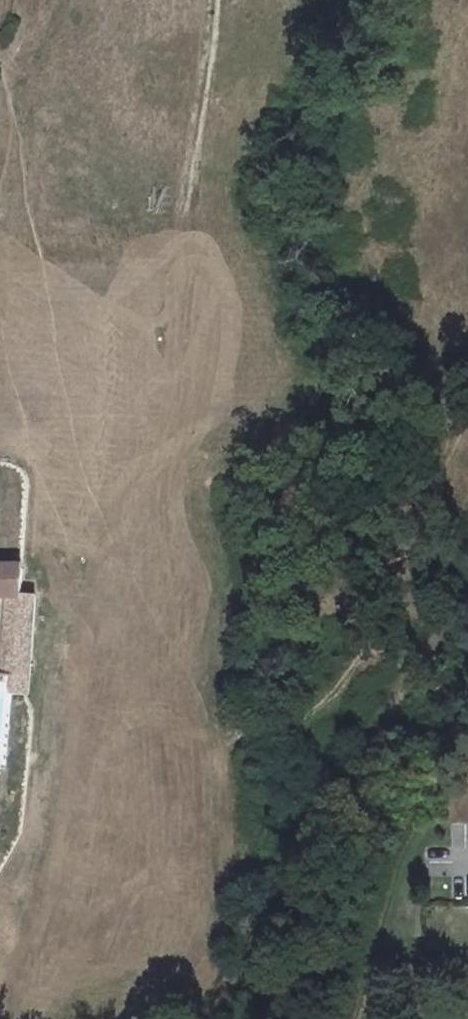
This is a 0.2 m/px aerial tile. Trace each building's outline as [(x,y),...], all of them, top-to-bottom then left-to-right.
[(37,598),(37,595),(22,595),(25,564),(0,564),(0,597),(37,598)] [(37,598),(7,598),(2,678),(14,678),(12,695),(30,696),(37,598)]
